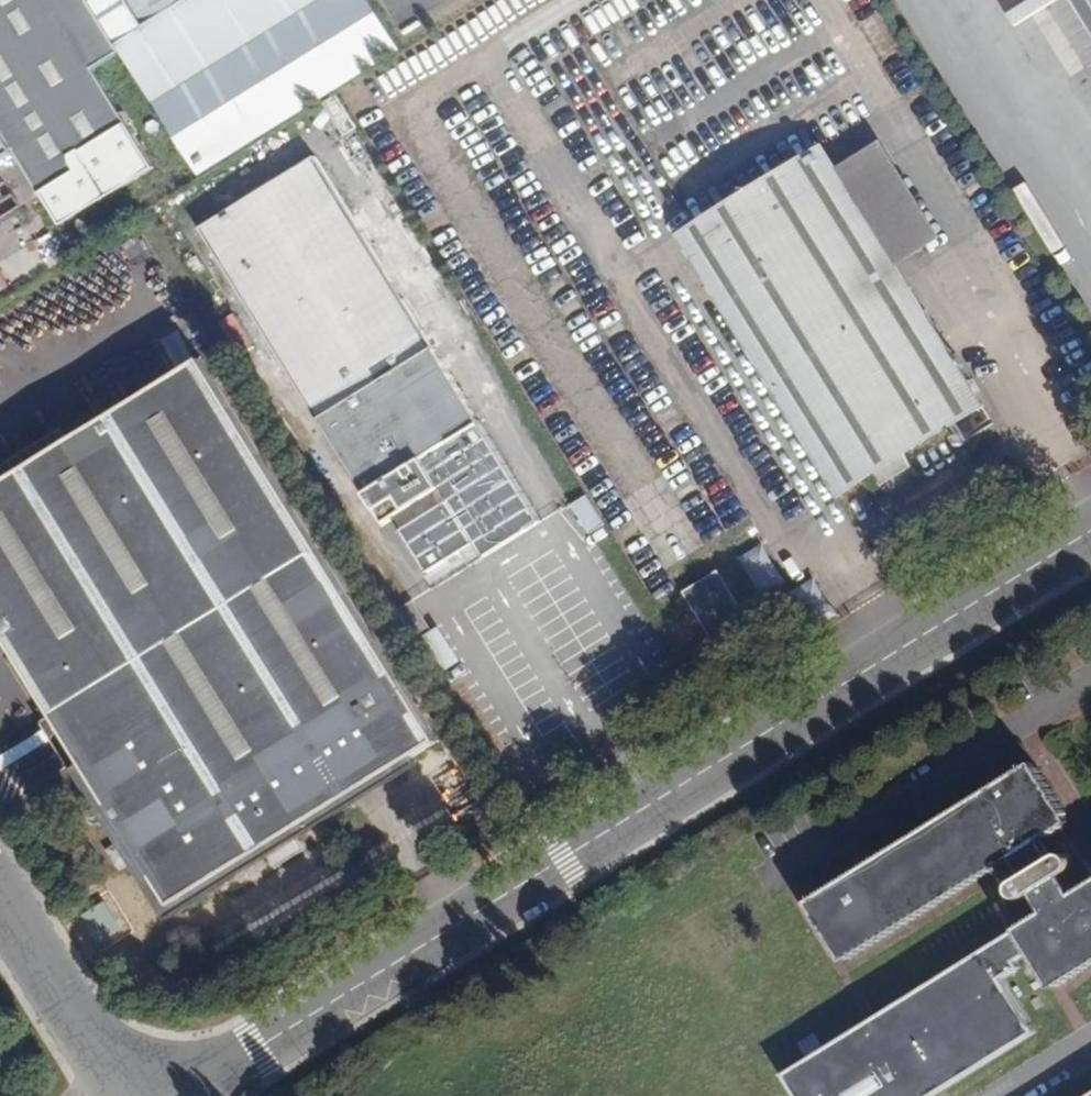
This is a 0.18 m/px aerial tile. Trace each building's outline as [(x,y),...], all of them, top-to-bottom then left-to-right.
[(14,152),(57,223),(151,166),(91,67),(120,49),(89,0),(0,0),(0,161),(14,152)] [(129,0),(89,0),(120,49),(197,175),(405,48),(374,0),(186,0),(144,25),(129,0)] [(144,25),(186,0),(129,0),(144,25)] [(1090,33),(1090,3),(1089,0),(1071,0),(1090,33)] [(896,266),(943,236),(881,139),(835,167),(896,266)] [(835,167),(822,147),(681,237),(839,491),(871,472),(880,485),(912,465),(903,451),(980,403),(896,266),(835,167)] [(546,520),(320,159),(205,230),(370,493),(427,457),(453,499),(407,529),(433,570),(466,549),(480,540),(489,555),(546,520)] [(256,344),(236,312),(221,321),(241,354),(256,344)] [(201,359),(0,483),(0,622),(174,904),(440,740),(201,359)] [(966,443),(960,434),(955,437),(961,446),(966,443)] [(573,504),(589,530),(602,520),(586,494),(573,504)] [(489,555),(480,540),(466,549),(476,564),(489,555)] [(750,624),(717,572),(685,592),(718,644),(750,624)] [(1057,819),(1062,828),(1071,822),(1033,761),(804,902),(842,964),(992,871),(987,863),(845,951),(817,906),(1029,772),(1057,819)] [(1070,840),(1048,852),(1041,840),(1036,832),(1057,819),(1029,772),(817,906),(845,951),(987,863),(992,871),(1025,924),(1040,948),(1059,977),(1090,957),(1090,873),(1070,840)] [(524,816),(519,807),(505,815),(511,824),(524,816)] [(1041,840),(1062,828),(1057,819),(1036,832),(1041,840)] [(1031,953),(1040,948),(1025,924),(783,1073),(797,1095),(931,1095),(1035,1032),(1003,979),(1021,968),(1018,962),(1031,953)] [(1056,991),(1090,969),(1090,957),(1059,977),(1040,948),(1031,953),(1056,991)]
